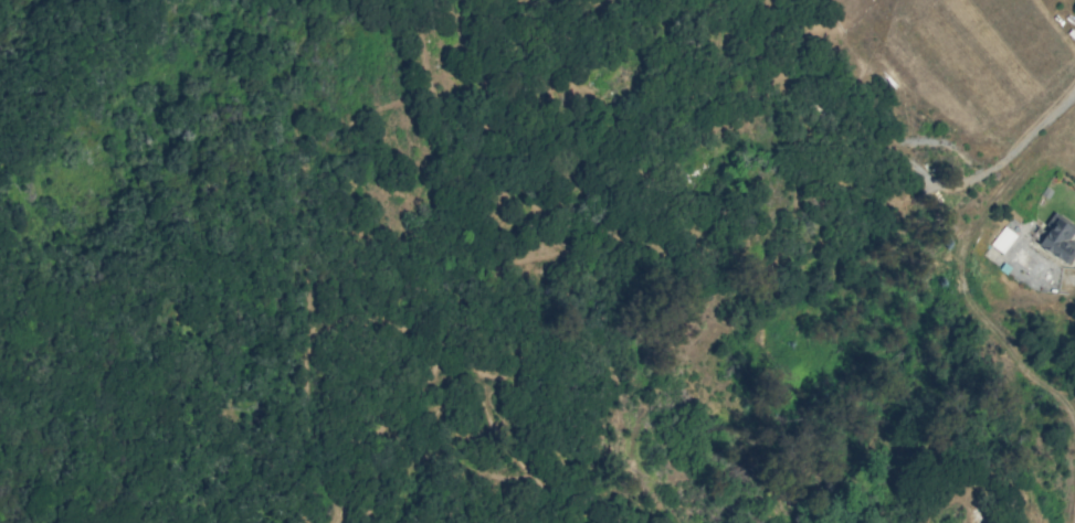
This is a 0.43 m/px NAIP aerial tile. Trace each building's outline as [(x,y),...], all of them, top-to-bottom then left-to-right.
[(1074,230),(1074,227),(1053,212),(1044,225),(1048,228),(1037,244),(1067,265),(1074,254),(1074,243),(1069,239),(1074,230)] [(990,244),(1001,253),(1016,235),(1004,226),(990,244)]
